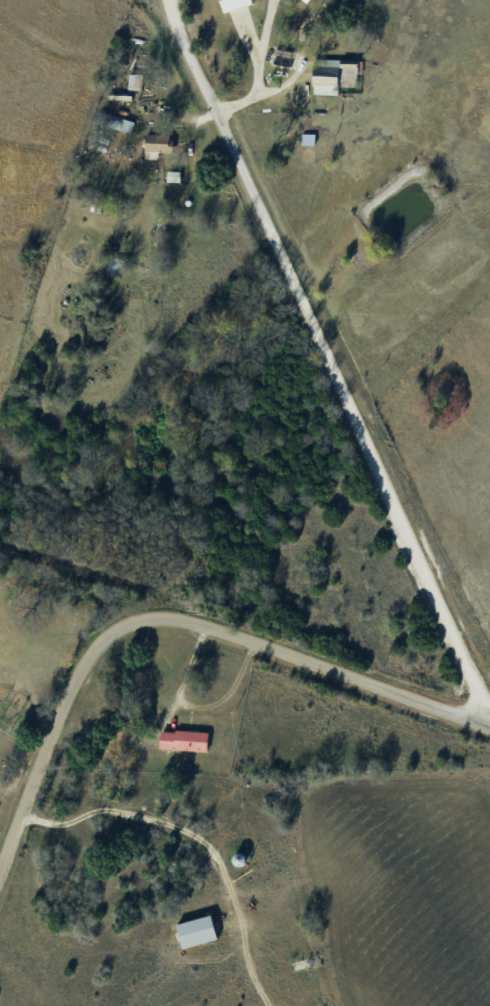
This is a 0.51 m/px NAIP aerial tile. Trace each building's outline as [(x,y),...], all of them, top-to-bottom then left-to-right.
[(324,1),(308,0),(299,0),(299,7),(323,9),(324,1)] [(338,95),(339,86),(358,87),(359,61),(313,60),(313,94),(338,95)] [(129,88),(141,88),(141,74),(129,74),(129,88)] [(117,117),(100,114),(98,124),(115,127),(117,117)] [(171,151),(171,134),(146,134),(146,151),(171,151)] [(105,274),(118,277),(123,260),(110,257),(105,274)] [(207,751),(208,732),(161,729),(159,748),(207,751)] [(241,867),(247,859),(239,853),(233,861),(241,867)] [(217,940),(212,916),(176,924),(182,948),(217,940)]
